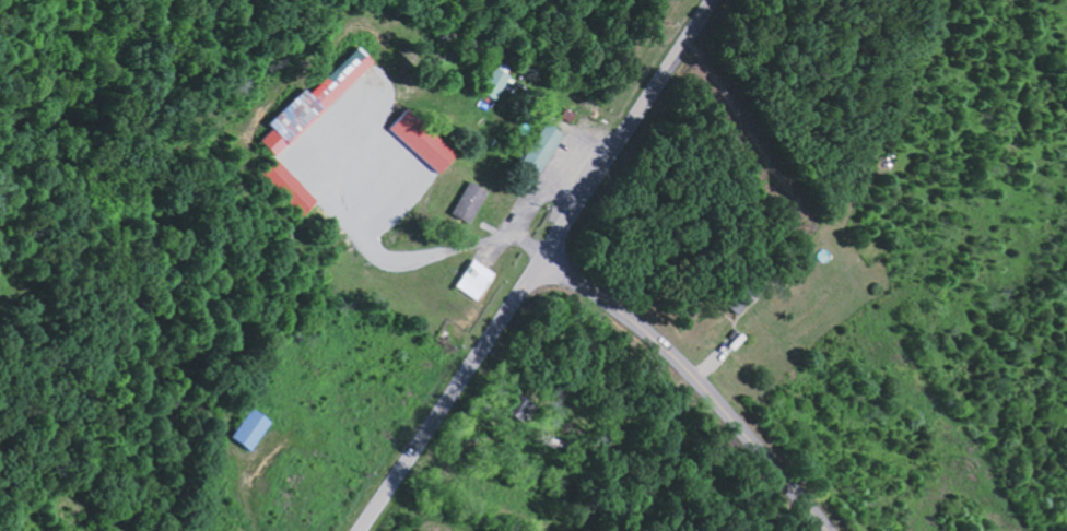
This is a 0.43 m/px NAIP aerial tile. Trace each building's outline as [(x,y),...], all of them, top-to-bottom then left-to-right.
[(376,63),(360,46),(311,93),(306,88),(268,124),(272,129),(260,140),(275,157),(376,63)] [(512,72),(495,67),(485,95),(502,101),(512,72)] [(444,173),(461,154),(409,108),(392,127),(444,173)] [(526,162),(544,172),(567,133),(549,122),(526,162)] [(304,216),(319,200),(276,159),(261,175),(304,216)] [(455,214),(475,224),(492,190),(472,180),(455,214)] [(497,272),(475,259),(458,288),(480,301),(497,272)] [(273,422),(253,408),(232,437),(252,451),(273,422)]
